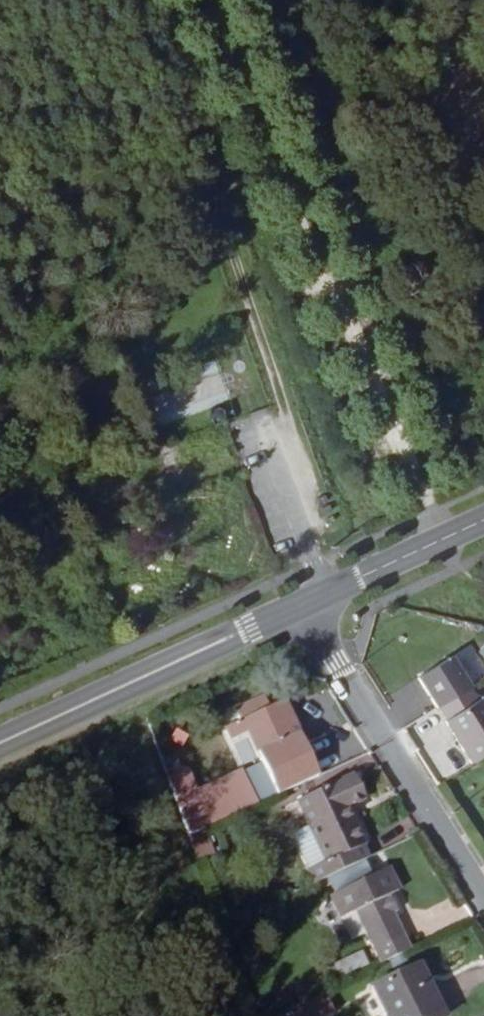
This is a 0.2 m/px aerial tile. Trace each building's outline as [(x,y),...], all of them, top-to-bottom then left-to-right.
[(203,380),(209,396),(224,391),(219,375),(203,380)] [(451,656),(409,677),(426,710),(468,689),(451,656)] [(483,754),(483,704),(479,695),(435,722),(462,767),(483,754)] [(274,783),(307,768),(301,755),(307,753),(283,700),(267,707),(262,697),(242,706),(247,716),(244,717),(274,783)] [(177,764),(164,768),(175,801),(188,797),(177,764)] [(301,861),(307,874),(361,849),(355,836),(357,835),(340,798),(359,790),(347,765),(291,791),(302,815),(319,852),(301,861)] [(188,797),(175,801),(183,824),(196,818),(188,797)] [(287,830),(301,861),(319,852),(302,815),(291,820),(287,830)] [(358,927),(371,955),(402,941),(384,902),(378,889),(385,886),(393,883),(381,858),(321,886),(333,912),(349,905),(358,927)] [(378,889),(384,902),(390,899),(385,886),(378,889)] [(343,934),(358,927),(349,905),(333,912),(343,934)] [(330,957),(315,964),(319,974),(358,956),(353,946),(329,956),(330,957)] [(364,981),(380,1015),(419,1015),(434,1009),(411,959),(364,981)] [(285,1000),(293,1015),(297,1015),(320,1005),(312,987),(285,1000)]
